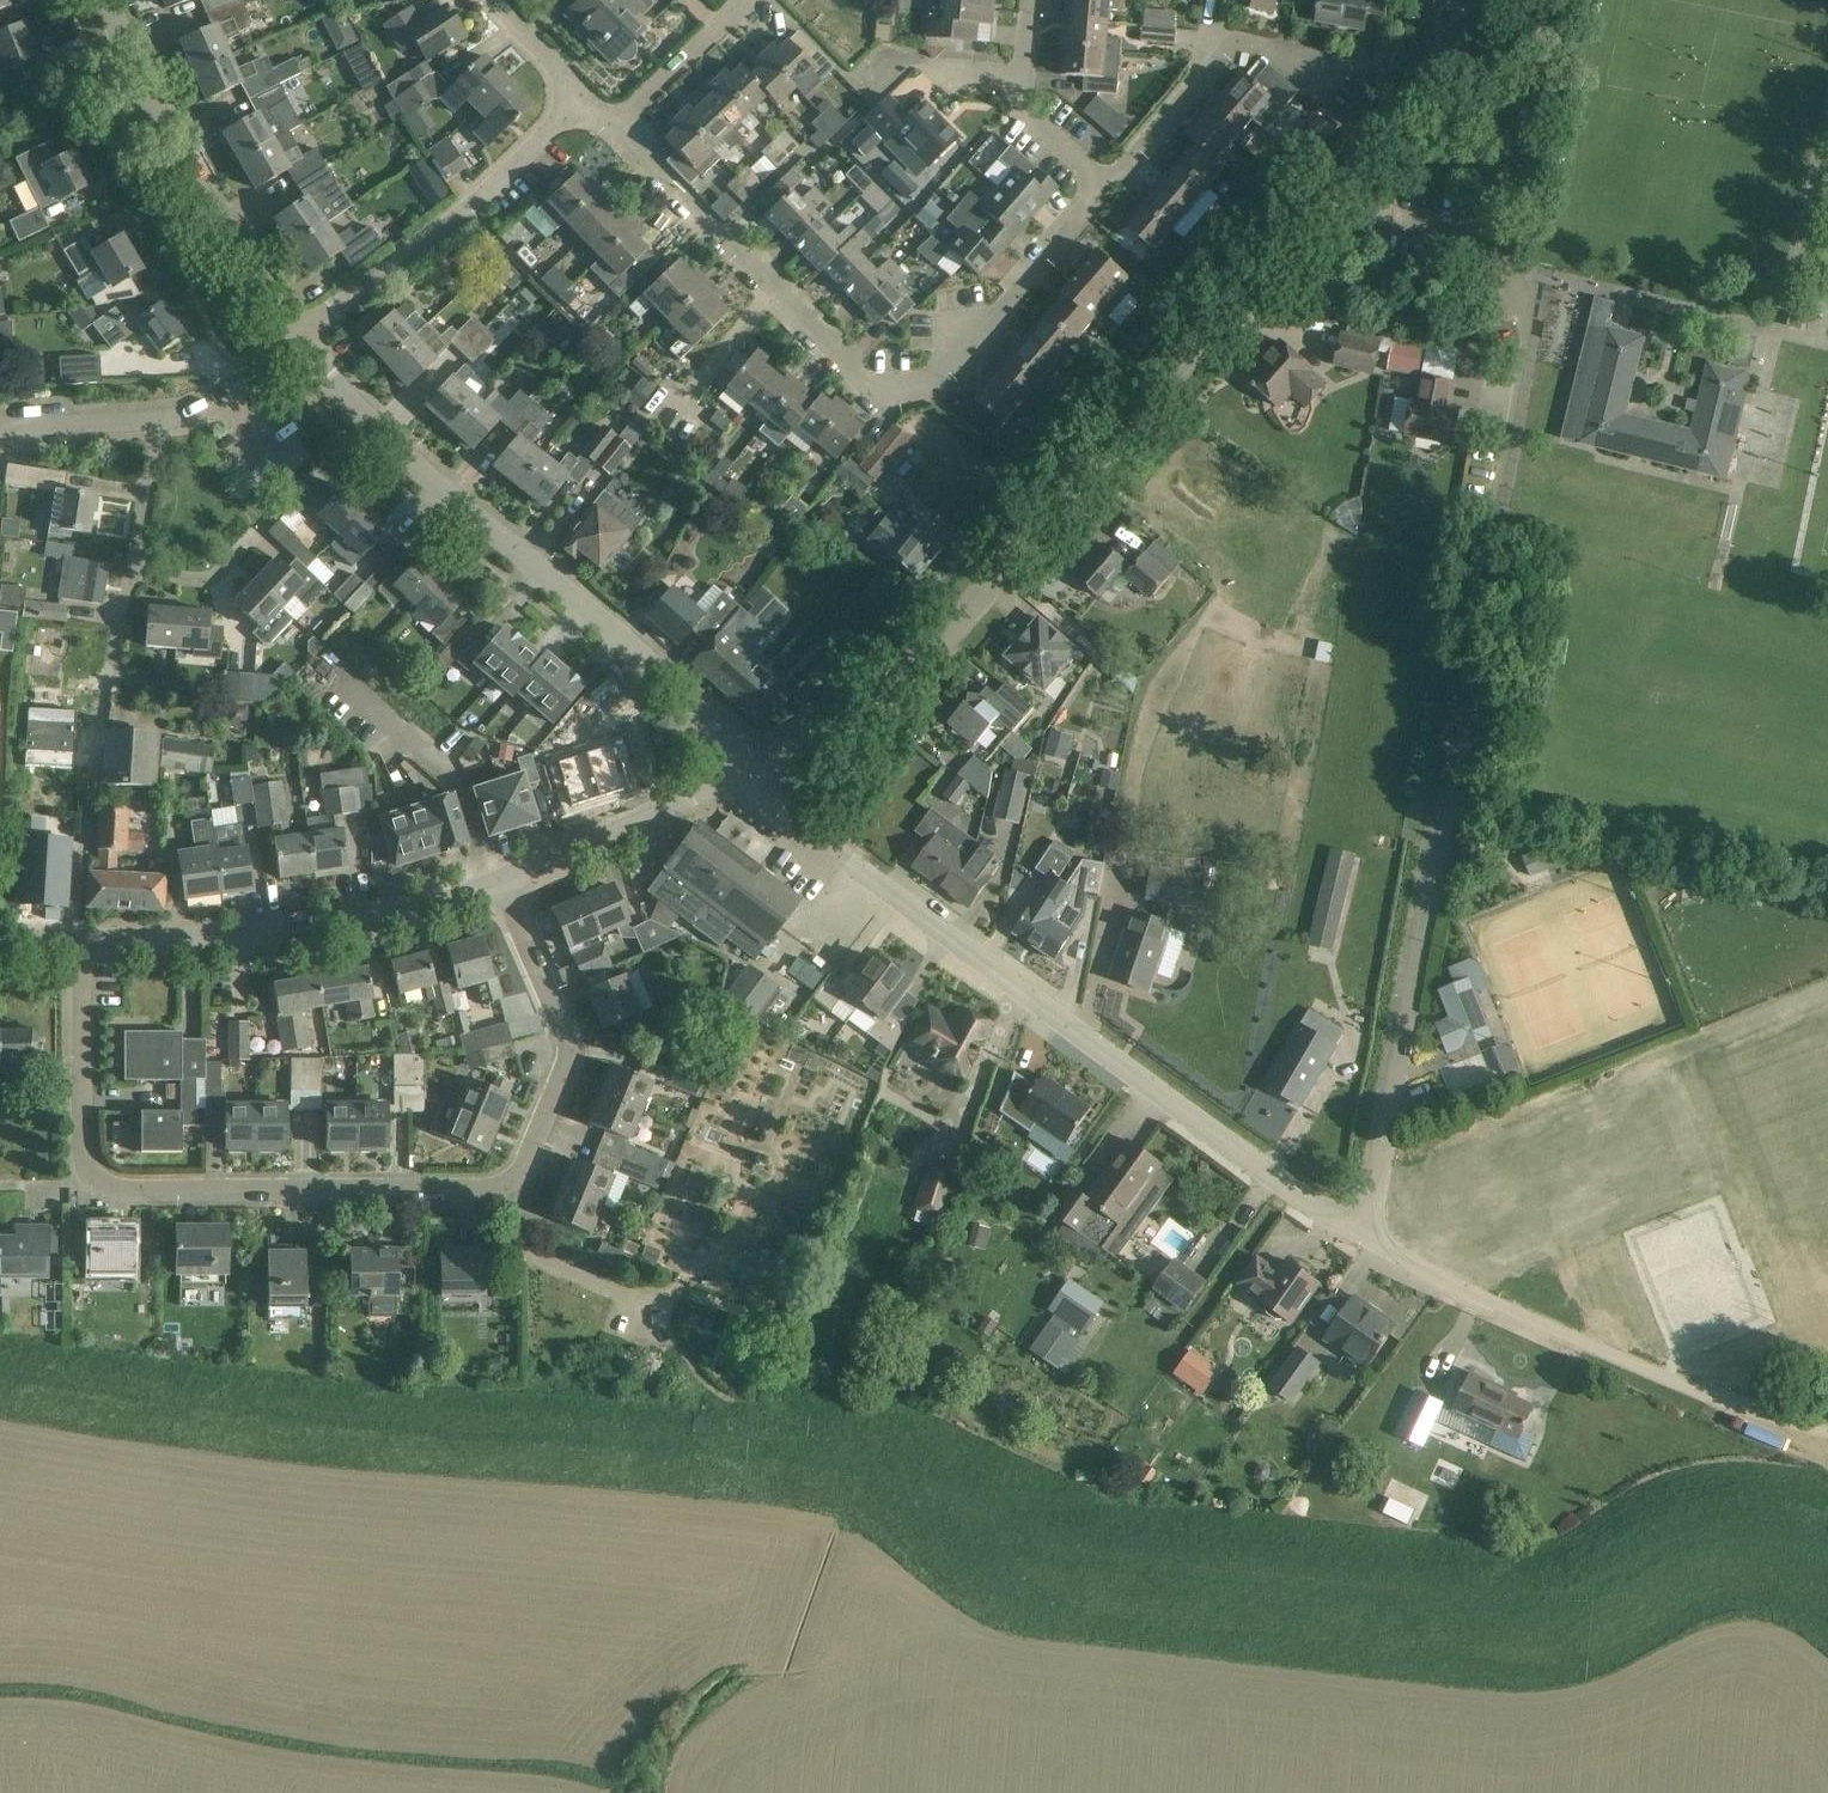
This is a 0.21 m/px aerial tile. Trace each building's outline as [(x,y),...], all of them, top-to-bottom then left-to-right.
[(13,5),(11,0),(0,0),(0,11),(13,5)] [(166,9),(191,0),(162,0),(166,9)] [(193,71),(229,56),(221,39),(237,32),(251,27),(241,0),(236,0),(211,10),(217,26),(180,42),(193,71)] [(211,10),(236,0),(207,0),(211,10)] [(563,15),(587,40),(628,0),(579,0),(563,15)] [(587,40),(610,64),(614,60),(616,62),(619,63),(623,64),(627,64),(630,62),(634,60),(636,56),(637,52),(636,48),(635,44),(633,42),(644,31),(632,20),(643,9),(636,3),(639,0),(628,0),(587,40)] [(980,44),(981,25),(993,27),(995,0),(931,0),(927,39),(958,41),(980,44)] [(1065,21),(1109,25),(1110,13),(1124,15),(1126,0),(1067,0),(1065,21)] [(1234,7),(1272,14),(1274,0),(1235,0),(1234,7)] [(1316,23),(1363,32),(1366,16),(1386,20),(1388,0),(1321,0),(1316,23)] [(421,23),(411,9),(385,27),(402,52),(416,44),(428,62),(465,37),(445,7),(421,23)] [(342,10),(321,20),(337,53),(358,43),(342,10)] [(1107,40),(1109,25),(1065,21),(1063,49),(1121,54),(1122,41),(1107,40)] [(878,42),(887,43),(888,42),(889,27),(878,26),(876,26),(874,42),(878,42)] [(0,55),(0,75),(7,72),(7,73),(35,62),(21,27),(0,35),(0,54),(0,55)] [(1143,27),(1142,42),(1176,45),(1177,30),(1143,27)] [(773,45),(763,55),(795,89),(811,74),(820,83),(833,70),(798,33),(787,43),(778,51),(773,45)] [(367,55),(361,44),(343,53),(349,65),(367,55)] [(926,49),(924,49),(929,56),(933,60),(937,61),(949,51),(926,49)] [(1117,96),(1121,54),(1063,49),(1060,77),(1084,79),(1083,93),(1117,96)] [(750,78),(767,97),(777,107),(795,89),(763,55),(753,65),(758,71),(750,78)] [(229,56),(193,71),(205,100),(240,85),(249,101),(279,85),(280,85),(301,74),(295,61),(293,59),(272,70),(266,58),(236,72),(229,56)] [(392,101),(394,103),(403,117),(406,120),(432,101),(441,99),(454,113),(466,101),(476,111),(508,81),(484,57),(450,90),(434,75),(433,76),(432,74),(392,101)] [(387,93),(392,101),(432,74),(424,62),(402,78),(404,82),(387,93)] [(1240,73),(1222,94),(1253,120),(1267,133),(1284,113),(1282,111),(1300,91),(1270,64),(1253,84),(1240,73)] [(726,71),(716,81),(748,115),(767,97),(750,78),(740,68),(731,76),(726,71)] [(531,105),(508,81),(476,111),(487,122),(474,134),(487,147),(531,105)] [(739,123),(748,115),(716,81),(706,90),(703,87),(695,96),(703,104),(730,133),(739,143),(749,133),(739,123)] [(256,116),(224,134),(239,161),(287,134),(301,126),(287,101),(279,85),(249,101),(256,116)] [(1253,120),(1222,94),(1204,115),(1235,141),(1236,140),(1245,148),(1253,138),(1244,130),(1253,120)] [(688,107),(678,117),(711,151),(720,142),(724,145),(732,149),(739,143),(730,133),(703,104),(695,96),(686,104),(688,107)] [(893,135),(926,168),(956,139),(923,104),(908,119),(887,97),(863,121),(884,143),(893,135)] [(1114,141),(1127,125),(1099,102),(1086,118),(1114,141)] [(403,117),(394,103),(384,109),(394,123),(403,117)] [(830,107),(821,115),(838,132),(846,123),(830,107)] [(811,126),(820,135),(827,142),(838,132),(821,115),(811,126)] [(1217,162),(1217,161),(1235,141),(1204,115),(1186,136),(1195,144),(1195,143),(1217,162)] [(711,151),(678,117),(669,126),(674,131),(665,141),(676,153),(666,163),(690,187),(700,177),(701,178),(720,159),(711,151)] [(850,144),(864,159),(881,142),(867,128),(850,144)] [(799,149),(784,132),(775,141),(791,157),(799,149)] [(302,159),(297,150),(287,134),(239,161),(255,189),(285,172),(294,186),(325,167),(315,151),(302,159)] [(467,170),(447,140),(428,152),(448,182),(467,170)] [(760,155),(776,170),(791,157),(775,141),(773,143),(760,155)] [(1208,190),(1226,169),(1217,161),(1217,162),(1195,143),(1195,144),(1177,164),(1208,190)] [(1029,218),(1055,188),(1008,148),(996,162),(1010,175),(997,191),(1029,218)] [(1307,148),(1298,158),(1308,167),(1317,157),(1307,148)] [(49,227),(43,213),(60,204),(92,188),(90,185),(93,184),(86,169),(83,170),(75,155),(54,166),(45,149),(17,163),(39,207),(9,221),(18,241),(49,227)] [(1208,190),(1177,164),(1159,185),(1190,211),(1208,190)] [(303,201),(275,220),(293,247),(325,225),(346,209),(332,189),(336,186),(338,185),(326,167),(294,186),(303,201)] [(764,215),(782,234),(821,197),(812,187),(799,201),(790,191),(803,178),(793,167),(766,194),(776,204),(764,215)] [(854,167),(844,177),(855,188),(865,178),(854,167)] [(891,167),(879,179),(903,201),(914,189),(891,167)] [(762,184),(747,168),(737,178),(752,193),(762,184)] [(1279,178),(1288,186),(1297,176),(1288,168),(1279,178)] [(575,176),(564,187),(538,211),(537,213),(555,231),(565,222),(598,190),(588,180),(583,185),(575,176)] [(530,203),(538,211),(564,187),(555,178),(530,203)] [(726,189),(741,204),(752,193),(737,178),(726,189)] [(1279,178),(1270,188),(1278,196),(1288,186),(1279,178)] [(451,195),(443,182),(426,193),(434,207),(451,195)] [(1190,211),(1159,185),(1141,205),(1172,232),(1190,211)] [(608,200),(598,190),(565,222),(583,241),(612,214),(603,205),(608,200)] [(957,208),(1003,248),(1029,218),(997,191),(983,207),(969,194),(957,208)] [(715,208),(724,219),(737,207),(728,196),(715,208)] [(830,206),(821,197),(782,234),(800,252),(825,227),(817,218),(830,206)] [(1123,226),(1154,253),(1172,232),(1141,205),(1123,226)] [(977,278),(1003,248),(957,208),(945,222),(959,234),(945,251),(977,278)] [(1260,218),(1251,209),(1243,219),(1252,228),(1254,225),(1260,218)] [(612,214),(583,241),(601,260),(634,228),(625,219),(621,223),(612,214)] [(1243,219),(1233,229),(1243,238),(1252,228),(1243,219)] [(124,221),(89,239),(95,252),(131,233),(124,221)] [(823,267),(840,286),(865,262),(856,253),(879,231),(870,221),(857,233),(823,267)] [(916,222),(905,232),(918,245),(928,236),(916,222)] [(835,237),(825,227),(800,252),(818,272),(823,267),(857,233),(849,224),(835,237)] [(335,240),(325,225),(293,247),(310,272),(340,252),(351,269),(382,245),(369,228),(355,237),(350,230),(335,240)] [(601,260),(590,270),(608,289),(618,299),(657,262),(647,252),(638,242),(643,237),(634,228),(601,260)] [(505,256),(488,238),(475,250),(492,268),(505,256)] [(139,298),(129,280),(142,273),(123,240),(95,257),(85,241),(64,253),(81,283),(77,286),(86,302),(91,299),(96,308),(139,298)] [(917,256),(930,267),(943,251),(931,240),(917,256)] [(540,263),(525,249),(516,256),(514,257),(530,273),(540,263)] [(1215,250),(1206,260),(1216,269),(1225,259),(1215,250)] [(1076,262),(1072,267),(1119,307),(1123,302),(1129,296),(1138,304),(1144,297),(1148,300),(1155,292),(1164,299),(1169,294),(1153,279),(1150,282),(1137,272),(1136,273),(1130,280),(1099,253),(1090,264),(1082,256),(1076,262)] [(874,271),(865,262),(840,286),(858,305),(897,269),(887,259),(874,271)] [(1216,269),(1206,260),(1197,270),(1207,279),(1216,269)] [(639,319),(652,306),(682,337),(669,350),(679,361),(728,314),(710,295),(715,290),(702,275),(696,281),(678,262),(629,309),(639,319)] [(1071,286),(1063,295),(1110,336),(1118,327),(1109,319),(1109,318),(1119,307),(1072,267),(1063,277),(1072,285),(1071,286)] [(554,268),(541,281),(560,299),(569,290),(573,286),(554,268)] [(900,298),(892,290),(905,278),(897,269),(858,305),(876,323),(886,313),(895,322),(913,304),(904,294),(900,298)] [(528,287),(519,295),(531,306),(539,298),(528,287)] [(560,299),(569,307),(578,298),(569,290),(560,299)] [(1063,295),(1045,315),(1076,342),(1088,328),(1093,322),(1110,337),(1110,336),(1063,295)] [(1751,375),(1709,365),(1699,403),(1688,400),(1686,411),(1697,413),(1692,433),(1625,416),(1644,338),(1605,329),(1608,320),(1611,321),(1615,303),(1595,298),(1561,438),(1574,442),(1575,439),(1581,440),(1580,443),(1726,479),(1751,375)] [(373,313),(354,330),(362,342),(364,340),(385,363),(414,337),(426,326),(414,313),(405,303),(393,315),(382,323),(373,313)] [(140,329),(158,354),(184,335),(162,306),(152,313),(145,304),(122,321),(114,309),(93,325),(111,350),(140,329)] [(1793,323),(1802,325),(1804,316),(1795,314),(1793,323)] [(1045,315),(1027,336),(1058,363),(1060,361),(1071,348),(1074,344),(1076,342),(1045,315)] [(1146,330),(1145,330),(1155,339),(1165,328),(1155,319),(1146,330)] [(414,337),(385,363),(407,387),(435,361),(447,349),(451,346),(459,354),(482,332),(470,320),(455,335),(450,330),(439,340),(438,339),(426,326),(414,337)] [(11,322),(0,323),(0,356),(14,355),(11,322)] [(614,338),(600,327),(592,337),(606,348),(614,338)] [(1145,330),(1136,340),(1146,349),(1155,339),(1145,330)] [(493,342),(482,332),(459,354),(470,365),(493,342)] [(1343,333),(1335,366),(1372,375),(1380,342),(1343,333)] [(1419,374),(1425,341),(1397,335),(1391,368),(1419,374)] [(1027,336),(1009,357),(1040,383),(1046,377),(1049,373),(1058,363),(1027,336)] [(1289,390),(1305,403),(1324,381),(1278,338),(1245,376),(1277,404),(1289,390)] [(727,388),(747,405),(772,374),(763,367),(768,361),(756,352),(727,388)] [(1009,357),(991,377),(1022,404),(1022,403),(1030,410),(1047,390),(1040,383),(1009,357)] [(101,385),(99,358),(61,361),(62,387),(101,385)] [(632,366),(647,380),(654,372),(640,358),(632,366)] [(1111,371),(1110,372),(1119,380),(1119,379),(1127,370),(1128,369),(1120,361),(1111,371)] [(451,379),(426,406),(449,427),(475,399),(462,387),(473,375),(464,366),(452,379),(451,379)] [(1110,372),(1102,382),(1110,389),(1119,380),(1110,372)] [(787,377),(782,382),(772,374),(747,405),(767,421),(797,385),(787,377)] [(977,402),(968,413),(994,436),(1004,425),(1018,409),(1022,404),(991,377),(973,398),(977,402)] [(1395,400),(1389,432),(1406,436),(1454,445),(1460,411),(1449,409),(1453,384),(1423,378),(1418,403),(1413,402),(1413,403),(1395,400)] [(642,379),(633,389),(646,400),(652,393),(655,389),(642,379)] [(768,421),(759,432),(778,448),(787,437),(788,438),(795,429),(813,407),(812,406),(803,399),(808,393),(797,385),(768,421)] [(488,411),(475,399),(449,427),(472,449),(497,422),(507,431),(531,403),(520,394),(508,407),(500,399),(488,411)] [(795,429),(815,445),(845,408),(834,399),(829,405),(820,397),(812,406),(813,407),(795,429)] [(1074,412),(1074,413),(1083,421),(1084,421),(1093,410),(1083,402),(1074,412)] [(516,439),(493,467),(518,487),(542,457),(528,446),(539,433),(550,421),(532,404),(531,403),(507,431),(516,439)] [(855,416),(845,408),(815,445),(836,462),(861,431),(850,422),(855,416)] [(724,435),(732,425),(718,413),(710,423),(724,435)] [(1074,413),(1065,423),(1075,431),(1083,421),(1074,413)] [(910,439),(892,425),(866,458),(883,472),(910,439)] [(580,453),(595,465),(615,440),(617,438),(602,426),(580,453)] [(617,438),(595,465),(609,476),(631,449),(617,438)] [(1052,458),(1060,448),(1050,440),(1042,450),(1052,458)] [(542,457),(518,487),(542,507),(565,479),(566,478),(566,477),(577,464),(567,455),(556,469),(542,457)] [(835,478),(860,498),(873,481),(848,461),(835,478)] [(722,480),(730,471),(720,463),(712,472),(722,480)] [(8,464),(4,485),(55,493),(64,493),(67,474),(8,464)] [(722,480),(712,472),(703,482),(721,496),(729,486),(722,480)] [(729,486),(721,496),(732,505),(745,489),(733,480),(729,486)] [(325,487),(302,511),(320,528),(326,523),(339,536),(340,537),(366,509),(344,488),(336,497),(325,487)] [(55,493),(49,535),(71,539),(72,533),(88,536),(92,513),(97,514),(99,501),(94,500),(94,498),(64,493),(55,493)] [(603,493),(560,550),(575,561),(580,554),(604,573),(642,523),(627,512),(619,505),(603,493)] [(787,520),(758,496),(750,506),(760,514),(754,521),(777,531),(787,520)] [(732,508),(730,511),(752,521),(758,514),(751,509),(739,499),(732,508)] [(898,503),(886,517),(878,510),(859,533),(916,580),(946,543),(898,503)] [(339,536),(330,546),(353,567),(362,558),(388,530),(366,509),(340,537),(339,536)] [(285,550),(294,559),(306,571),(317,560),(296,539),(285,550)] [(1151,600),(1172,576),(1145,553),(1133,567),(1103,542),(1074,575),(1100,598),(1122,572),(1126,575),(1124,578),(1151,600)] [(306,571),(294,559),(284,570),(277,563),(257,584),(283,609),(293,598),(307,611),(326,591),(306,571)] [(398,568),(376,591),(395,608),(405,597),(416,608),(442,580),(441,579),(420,559),(407,573),(399,566),(398,568)] [(103,605),(109,568),(67,561),(61,599),(103,605)] [(354,575),(334,596),(344,606),(364,585),(354,575)] [(442,580),(416,608),(435,627),(429,633),(441,644),(465,620),(455,611),(464,601),(442,580)] [(284,610),(283,609),(257,584),(236,606),(259,627),(253,634),(264,644),(269,644),(294,619),(284,610)] [(24,608),(25,601),(27,588),(1,585),(0,595),(0,605),(24,608)] [(364,585),(344,606),(354,616),(375,595),(374,594),(364,585)] [(672,593),(648,619),(663,633),(677,645),(679,647),(692,632),(709,647),(722,634),(742,652),(746,649),(747,650),(764,632),(762,630),(752,622),(747,617),(742,612),(722,594),(713,586),(698,603),(706,611),(699,618),(691,611),(672,593)] [(753,610),(747,617),(752,622),(772,600),(761,590),(748,605),(753,610)] [(25,601),(24,608),(23,618),(66,623),(69,606),(25,601)] [(145,647),(179,649),(182,611),(148,608),(145,647)] [(182,611),(179,649),(208,651),(207,658),(220,659),(222,628),(209,627),(210,613),(182,611)] [(0,612),(0,634),(1,635),(0,644),(0,652),(11,654),(16,614),(0,612)] [(1043,688),(1076,649),(1038,616),(1005,655),(1043,688)] [(505,628),(486,650),(476,641),(457,663),(468,672),(474,665),(493,681),(526,646),(505,628)] [(709,647),(694,666),(758,725),(762,728),(791,697),(742,652),(722,634),(709,647)] [(451,641),(445,647),(431,661),(442,672),(462,651),(451,641)] [(493,681),(512,697),(516,692),(543,661),(541,659),(526,646),(493,681)] [(564,671),(545,655),(541,659),(543,661),(516,692),(533,707),(564,671)] [(1135,693),(1138,677),(1118,660),(1109,671),(1135,693)] [(255,675),(253,702),(265,703),(296,673),(285,663),(271,676),(255,675)] [(583,687),(564,671),(533,707),(552,723),(583,687)] [(223,703),(238,704),(240,674),(225,673),(223,703)] [(240,674),(238,704),(252,705),(253,702),(255,675),(240,674)] [(953,734),(968,739),(974,744),(989,727),(1004,730),(1005,726),(1012,733),(1034,709),(1006,684),(996,694),(988,687),(978,699),(968,698),(967,705),(966,704),(948,724),(954,729),(953,734)] [(225,703),(223,725),(246,727),(248,705),(225,703)] [(76,713),(29,710),(26,769),(72,772),(76,713)] [(668,720),(654,727),(664,746),(678,738),(668,720)] [(1067,761),(1074,735),(1052,729),(1043,755),(1067,761)] [(1034,749),(1015,733),(1003,747),(1012,755),(1025,759),(1034,749)] [(108,734),(105,787),(157,791),(159,767),(161,738),(108,734)] [(614,744),(586,753),(600,799),(630,790),(622,767),(636,762),(627,735),(612,740),(614,744)] [(164,737),(159,767),(213,776),(216,747),(164,737)] [(518,739),(509,737),(508,743),(516,745),(518,739)] [(475,740),(464,754),(472,761),(483,746),(475,740)] [(513,750),(500,747),(497,761),(510,764),(513,750)] [(586,753),(542,767),(551,795),(565,790),(570,809),(600,799),(586,753)] [(989,797),(993,771),(973,755),(957,774),(989,797)] [(524,778),(501,785),(515,831),(539,823),(528,788),(540,784),(531,758),(519,762),(524,778)] [(1005,768),(993,817),(1020,823),(1032,774),(1036,775),(1038,764),(1015,758),(1012,770),(1005,768)] [(1104,770),(1100,787),(1118,790),(1121,773),(1104,770)] [(955,805),(971,785),(958,775),(942,795),(955,805)] [(266,785),(265,776),(252,777),(253,787),(266,785)] [(254,804),(250,777),(231,780),(235,807),(254,804)] [(283,783),(266,785),(253,787),(256,805),(259,830),(274,828),(275,827),(274,823),(289,821),(285,800),(283,783)] [(501,785),(477,793),(491,838),(515,831),(501,785)] [(321,793),(325,817),(307,819),(310,837),(315,876),(349,871),(342,816),(374,812),(371,786),(321,793)] [(445,854),(469,846),(453,798),(429,806),(445,854)] [(444,855),(445,854),(429,806),(428,806),(429,808),(407,815),(422,860),(444,853),(444,855)] [(742,830),(747,810),(733,806),(728,826),(742,830)] [(103,814),(100,865),(118,866),(118,853),(144,855),(145,837),(127,836),(128,815),(103,814)] [(398,868),(422,860),(407,815),(383,822),(387,832),(373,837),(373,867),(395,859),(398,868)] [(187,902),(225,896),(215,831),(214,820),(191,823),(196,853),(180,855),(187,902)] [(66,909),(71,843),(42,841),(44,823),(20,821),(18,840),(25,841),(20,906),(66,909)] [(950,821),(915,868),(942,888),(975,844),(974,843),(976,840),(950,821)] [(649,893),(697,929),(720,947),(726,939),(756,962),(767,947),(801,902),(773,881),(700,826),(649,893)] [(253,892),(247,851),(246,851),(242,827),(215,831),(225,896),(253,892)] [(310,837),(275,843),(281,881),(315,876),(310,837)] [(975,844),(942,888),(969,908),(991,878),(1002,864),(975,844)] [(1052,878),(1015,935),(1034,947),(1043,933),(1051,937),(1058,926),(1050,921),(1062,902),(1067,906),(1071,900),(1066,897),(1072,889),(1068,887),(1057,880),(1072,858),(1052,844),(1036,868),(1052,878)] [(1333,953),(1356,856),(1332,850),(1309,947),(1333,953)] [(1548,870),(1540,850),(1523,857),(1530,877),(1548,870)] [(1043,933),(1034,947),(1054,960),(1084,916),(1087,896),(1099,898),(1104,866),(1084,863),(1068,887),(1072,889),(1066,897),(1071,900),(1067,906),(1062,902),(1050,921),(1058,926),(1051,937),(1043,933)] [(117,878),(118,866),(100,865),(99,877),(90,876),(89,909),(164,914),(166,880),(117,878)] [(1152,867),(1146,900),(1196,909),(1197,907),(1210,909),(1213,891),(1200,889),(1202,876),(1152,867)] [(629,929),(611,890),(584,902),(599,938),(617,930),(621,939),(636,939),(642,954),(683,937),(649,921),(633,929),(629,929)] [(555,914),(570,950),(582,945),(599,938),(584,902),(555,914)] [(1111,979),(1149,992),(1171,929),(1133,916),(1111,979)] [(447,981),(450,992),(461,989),(462,990),(480,985),(485,1006),(503,1001),(498,979),(494,980),(484,941),(480,941),(480,939),(465,943),(465,945),(451,949),(459,978),(447,981)] [(582,945),(570,950),(569,950),(582,981),(612,968),(601,942),(584,950),(582,945)] [(768,960),(774,952),(767,947),(762,955),(768,960)] [(830,976),(813,1000),(832,1014),(841,1002),(856,1014),(858,1010),(859,1011),(890,969),(888,968),(886,971),(864,955),(842,985),(830,976)] [(438,1019),(454,1015),(456,1015),(450,992),(447,981),(436,984),(428,956),(394,965),(402,997),(425,991),(428,1002),(434,1000),(438,1019)] [(1452,1019),(1438,1025),(1450,1053),(1491,1036),(1469,981),(1471,980),(1464,963),(1448,970),(1455,987),(1441,992),(1452,1019)] [(749,967),(725,998),(757,1022),(781,991),(749,967)] [(859,1011),(876,1024),(868,1035),(893,1053),(905,1027),(889,1014),(911,985),(890,969),(859,1011)] [(328,1007),(349,1004),(352,1023),(376,1020),(373,1000),(375,999),(370,971),(323,978),(328,1007)] [(313,1049),(307,1011),(328,1007),(323,978),(276,986),(281,1015),(279,1015),(285,1053),(313,1049)] [(623,978),(589,993),(604,1028),(639,1013),(623,978)] [(929,1060),(927,1064),(964,1084),(994,1029),(960,1010),(953,1023),(927,1009),(906,1047),(929,1060)] [(1301,1107),(1337,1047),(1336,1047),(1345,1031),(1310,1010),(1300,1026),(1265,1085),(1301,1107)] [(456,1015),(454,1015),(464,1052),(485,1050),(485,1051),(515,1043),(510,1024),(470,1035),(464,1012),(456,1015)] [(4,1022),(4,1030),(4,1034),(19,1034),(19,1030),(18,1021),(4,1022)] [(250,1061),(250,1023),(228,1023),(229,1061),(250,1061)] [(5,1073),(6,1068),(19,1067),(20,1072),(23,1072),(24,1067),(32,1067),(33,1070),(37,1069),(36,1065),(42,1058),(45,1059),(47,1057),(43,1055),(44,1045),(47,1044),(45,1040),(41,1042),(34,1035),(36,1031),(32,1030),(30,1033),(23,1034),(23,1029),(19,1030),(19,1034),(4,1034),(4,1030),(0,1030),(0,1074),(5,1073)] [(126,1079),(182,1080),(198,1080),(204,1079),(204,1037),(184,1037),(184,1034),(127,1034),(126,1079)] [(399,1039),(402,1055),(416,1052),(413,1035),(399,1039)] [(452,1037),(436,1041),(438,1050),(456,1049),(452,1037)] [(1495,1076),(1522,1069),(1515,1042),(1489,1049),(1495,1076)] [(518,1058),(515,1043),(485,1051),(489,1066),(518,1058)] [(395,1054),(393,1045),(384,1047),(386,1056),(395,1054)] [(409,1088),(409,1055),(402,1055),(393,1055),(394,1088),(409,1088)] [(424,1055),(409,1055),(409,1088),(424,1088),(424,1055)] [(706,1070),(673,1056),(668,1069),(701,1083),(706,1070)] [(306,1091),(306,1059),(291,1059),(291,1091),(306,1091)] [(306,1059),(306,1091),(322,1091),(322,1059),(306,1059)] [(221,1063),(206,1063),(206,1080),(206,1095),(221,1095),(221,1063)] [(607,1084),(602,1096),(643,1113),(655,1084),(615,1067),(613,1071),(609,1069),(603,1083),(607,1084)] [(663,1083),(695,1096),(701,1083),(668,1069),(663,1083)] [(1067,1144),(1091,1109),(1044,1076),(1036,1088),(1013,1073),(1001,1112),(1031,1133),(1038,1124),(1067,1144)] [(472,1082),(460,1110),(499,1127),(501,1124),(505,1126),(511,1112),(506,1110),(511,1098),(516,1087),(497,1079),(492,1090),(472,1082)] [(198,1129),(198,1080),(182,1080),(182,1114),(143,1114),(143,1132),(136,1132),(136,1153),(142,1153),(142,1154),(184,1154),(184,1129),(198,1129)] [(590,1126),(630,1143),(643,1113),(602,1096),(602,1098),(597,1096),(592,1110),(596,1112),(590,1126)] [(443,1104),(432,1132),(448,1139),(488,1155),(489,1151),(493,1153),(499,1140),(495,1138),(499,1127),(460,1110),(443,1104)] [(225,1150),(231,1150),(231,1154),(258,1154),(259,1108),(225,1108),(225,1150)] [(290,1108),(259,1108),(258,1154),(276,1154),(276,1150),(290,1151),(290,1108)] [(332,1155),(360,1155),(359,1108),(329,1108),(329,1151),(332,1151),(332,1155)] [(359,1108),(360,1155),(378,1155),(378,1150),(391,1150),(391,1114),(394,1114),(394,1108),(359,1108)] [(1162,1167),(1128,1142),(1088,1198),(1070,1185),(1051,1213),(1103,1250),(1114,1235),(1122,1240),(1168,1176),(1160,1170),(1162,1167)] [(669,1162),(624,1144),(618,1158),(622,1160),(663,1177),(669,1162)] [(663,1177),(622,1160),(616,1175),(656,1192),(663,1177)] [(979,1164),(966,1160),(963,1172),(976,1175),(979,1164)] [(928,1162),(914,1208),(917,1209),(916,1211),(944,1220),(945,1218),(947,1219),(962,1172),(960,1171),(961,1170),(932,1161),(931,1163),(928,1162)] [(568,1178),(564,1190),(603,1206),(615,1178),(590,1168),(575,1162),(574,1165),(570,1163),(564,1177),(568,1178)] [(551,1219),(591,1236),(603,1206),(564,1190),(562,1192),(558,1190),(553,1204),(557,1206),(551,1219)] [(636,1241),(644,1226),(629,1219),(622,1235),(636,1241)] [(991,1229),(974,1224),(969,1246),(986,1251),(991,1229)] [(48,1279),(48,1254),(48,1244),(56,1244),(56,1233),(48,1233),(48,1230),(18,1230),(18,1241),(0,1241),(0,1279),(48,1279)] [(135,1277),(135,1230),(91,1230),(91,1277),(135,1277)] [(228,1284),(228,1275),(228,1230),(179,1230),(179,1252),(181,1252),(181,1275),(183,1275),(183,1284),(228,1284)] [(626,1269),(632,1255),(602,1243),(597,1257),(626,1269)] [(646,1245),(640,1258),(656,1265),(662,1252),(646,1245)] [(270,1248),(269,1308),(309,1308),(309,1248),(270,1248)] [(394,1253),(355,1253),(355,1296),(368,1296),(368,1314),(414,1314),(414,1248),(394,1248),(394,1253)] [(483,1296),(482,1252),(442,1253),(443,1297),(483,1296)] [(1183,1311),(1205,1279),(1176,1258),(1152,1287),(1183,1311)] [(1285,1318),(1293,1324),(1321,1285),(1310,1277),(1311,1272),(1302,1266),(1298,1268),(1287,1261),(1279,1273),(1258,1258),(1239,1284),(1260,1299),(1260,1300),(1267,1306),(1266,1308),(1266,1312),(1268,1315),(1276,1321),(1281,1321),(1284,1320),(1285,1318)] [(1071,1280),(1049,1311),(1083,1334),(1104,1303),(1071,1280)] [(1367,1369),(1397,1326),(1356,1297),(1351,1303),(1334,1291),(1311,1324),(1328,1336),(1326,1340),(1367,1369)] [(987,1316),(978,1331),(990,1338),(999,1324),(987,1316)] [(1048,1323),(1030,1351),(1066,1376),(1085,1347),(1048,1323)] [(1292,1404),(1321,1364),(1298,1347),(1269,1387),(1292,1404)] [(1174,1376),(1187,1386),(1203,1362),(1190,1353),(1174,1376)] [(1517,1396),(1473,1376),(1455,1413),(1496,1432),(1490,1446),(1525,1462),(1537,1437),(1522,1430),(1532,1408),(1516,1400),(1517,1396)] [(1423,1447),(1444,1401),(1416,1388),(1395,1434),(1423,1447)]
